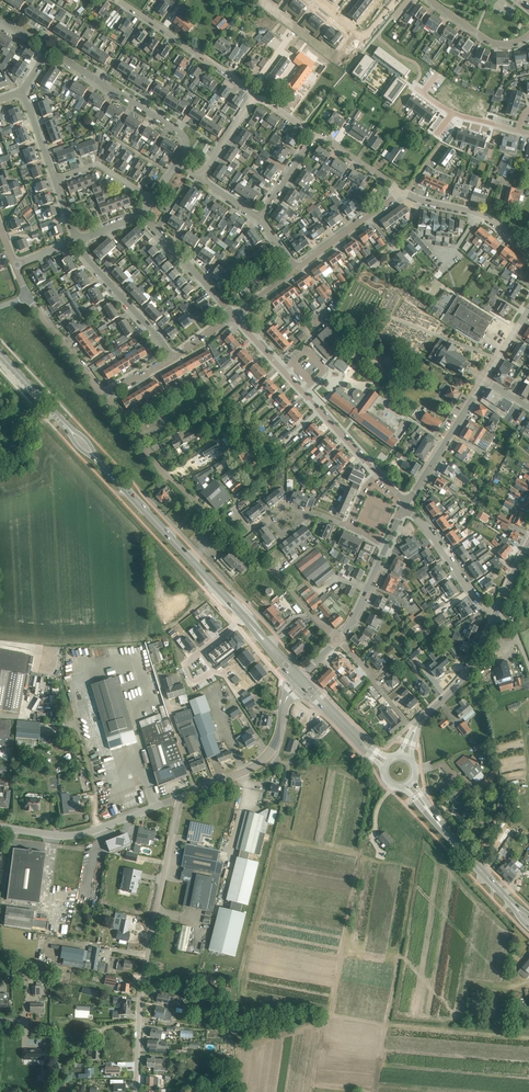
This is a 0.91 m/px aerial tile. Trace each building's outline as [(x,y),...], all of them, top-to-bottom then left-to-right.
[(14,7),(20,10),(25,2),(21,0),(19,0),(14,7)] [(104,0),(94,14),(97,17),(99,14),(103,17),(105,14),(109,17),(104,23),(112,30),(122,17),(114,10),(111,13),(107,11),(111,5),(104,0)] [(163,15),(169,6),(172,8),(175,4),(172,1),(169,0),(163,0),(162,1),(156,10),(163,15)] [(284,8),(287,10),(289,8),(294,12),(301,3),(298,0),(295,0),(291,5),(289,3),(284,8)] [(358,2),(366,8),(369,4),(364,0),(359,0),(358,2)] [(358,2),(354,6),(363,12),(366,8),(358,2)] [(301,3),(294,12),(298,16),(297,18),(300,20),(304,15),(301,13),(306,7),(301,3)] [(416,18),(422,9),(417,5),(411,14),(409,13),(409,14),(406,18),(404,21),(408,23),(413,16),(416,18)] [(26,14),(31,18),(36,10),(31,6),(26,14)] [(37,21),(42,13),(39,11),(41,8),(39,6),(36,10),(31,18),(37,21)] [(354,6),(351,10),(359,17),(363,12),(354,6)] [(57,21),(64,11),(61,9),(58,15),(57,15),(55,19),(57,21)] [(427,12),(422,9),(416,18),(418,20),(417,22),(419,23),(418,25),(421,27),(425,21),(422,19),(427,12)] [(351,10),(348,14),(356,21),(359,17),(351,10)] [(66,13),(64,11),(57,21),(60,22),(66,13)] [(183,18),(180,15),(174,23),(188,34),(194,27),(188,22),(193,16),(189,12),(183,18)] [(37,21),(43,25),(48,17),(42,13),(37,21)] [(309,16),(303,24),(306,26),(308,24),(312,28),(320,18),(315,14),(312,18),(309,16)] [(428,23),(425,21),(421,27),(424,29),(427,25),(431,29),(438,20),(433,16),(428,23)] [(48,17),(43,25),(48,29),(53,21),(48,17)] [(222,17),(214,25),(219,30),(227,21),(222,17)] [(320,18),(312,28),(317,31),(315,33),(318,36),(324,28),(322,26),(324,22),(320,18)] [(131,23),(125,19),(118,29),(125,33),(131,23)] [(436,38),(440,32),(438,30),(443,23),(441,22),(442,21),(440,19),(439,20),(438,20),(431,29),(436,32),(433,36),(436,38)] [(54,32),(60,36),(65,28),(59,24),(54,32)] [(440,32),(436,38),(440,40),(440,39),(445,42),(447,39),(453,30),(448,27),(443,34),(440,32)] [(60,36),(65,39),(70,32),(65,28),(60,36)] [(83,36),(86,39),(91,30),(88,28),(83,36)] [(325,32),(320,37),(323,40),(325,37),(330,41),(337,32),(332,28),(327,34),(325,32)] [(95,32),(91,30),(86,39),(89,41),(95,32)] [(148,34),(141,30),(137,36),(134,34),(130,41),(136,45),(138,41),(141,43),(148,34)] [(449,47),(452,49),(456,43),(453,41),(458,34),(457,33),(457,32),(455,30),(454,31),(453,30),(447,39),(450,41),(448,44),(450,45),(449,47)] [(65,39),(71,43),(76,35),(70,32),(65,39)] [(337,32),(330,41),(335,45),(333,47),(336,50),(340,44),(338,42),(342,36),(337,32)] [(76,35),(71,43),(77,47),(82,39),(76,35)] [(1,45),(4,47),(2,50),(3,51),(7,54),(8,54),(11,48),(8,46),(12,40),(6,37),(1,45)] [(221,37),(217,43),(214,47),(218,50),(223,53),(223,54),(223,53),(227,55),(226,57),(232,61),(234,59),(239,62),(244,53),(246,54),(250,48),(244,44),(240,50),(234,45),(233,46),(230,44),(231,43),(221,37)] [(159,42),(153,38),(149,44),(146,42),(141,49),(147,53),(150,49),(153,51),(159,42)] [(459,45),(456,43),(452,49),(455,51),(456,49),(461,52),(462,50),(469,41),(464,38),(459,45)] [(469,41),(462,50),(465,52),(463,56),(468,59),(472,54),(469,52),(474,44),(469,41)] [(82,50),(88,54),(93,46),(87,42),(82,50)] [(171,50),(164,45),(161,51),(158,49),(155,54),(153,56),(159,60),(162,56),(165,58),(171,50)] [(88,54),(94,58),(99,50),(93,46),(88,54)] [(22,56),(30,61),(34,55),(26,50),(25,49),(22,47),(20,50),(24,53),(22,56)] [(379,47),(374,55),(375,55),(401,75),(405,78),(410,71),(379,47)] [(480,64),(485,51),(484,50),(484,49),(482,48),(481,49),(480,48),(476,57),(473,54),(469,60),(475,64),(478,67),(480,64)] [(94,58),(99,61),(104,53),(99,50),(94,58)] [(491,53),(485,51),(480,64),(486,66),(485,68),(491,69),(492,62),(487,61),(491,53)] [(521,52),(514,53),(516,65),(523,64),(521,52)] [(104,53),(99,61),(105,65),(107,62),(109,64),(113,59),(104,53)] [(302,69),(286,90),(294,96),(316,66),(300,54),(294,63),(302,69)] [(424,54),(421,58),(429,64),(432,60),(424,54)] [(118,70),(124,73),(129,66),(125,64),(128,58),(123,55),(118,63),(121,65),(118,70)] [(179,55),(174,62),(180,66),(174,74),(182,80),(187,74),(183,71),(187,66),(185,65),(188,61),(182,57),(179,56),(179,55)] [(366,55),(352,74),(361,81),(375,62),(366,55)] [(492,62),(491,69),(496,70),(497,66),(503,66),(503,55),(497,55),(497,63),(492,62)] [(509,69),(509,71),(515,70),(514,63),(509,64),(509,55),(506,55),(503,55),(503,66),(503,69),(509,69)] [(257,61),(251,57),(246,64),(253,69),(257,64),(259,65),(259,66),(263,69),(268,61),(260,56),(257,61)] [(283,58),(268,78),(275,83),(290,62),(283,58)] [(13,66),(23,72),(27,66),(19,62),(17,65),(15,63),(13,66)] [(8,74),(12,78),(15,83),(18,79),(15,77),(16,76),(19,78),(23,72),(13,66),(12,68),(14,70),(11,73),(9,72),(8,74)] [(124,73),(130,77),(133,72),(135,70),(129,66),(124,73)] [(196,85),(200,78),(197,77),(202,71),(195,66),(194,68),(192,66),(189,72),(191,74),(194,76),(191,82),(196,85)] [(49,73),(57,78),(61,72),(53,67),(49,73)] [(128,80),(134,84),(139,76),(133,72),(130,77),(128,80)] [(49,73),(45,79),(53,84),(57,78),(49,73)] [(200,78),(196,85),(202,89),(204,87),(212,92),(218,83),(214,81),(214,80),(211,78),(211,77),(207,75),(203,80),(200,78)] [(139,76),(134,84),(140,87),(147,78),(144,76),(143,78),(139,76)] [(149,80),(147,78),(140,87),(147,91),(151,84),(148,82),(149,80)] [(398,78),(384,97),(393,104),(407,85),(398,78)] [(56,85),(53,84),(45,79),(41,85),(49,90),(51,87),(54,89),(56,85)] [(154,92),(160,96),(164,89),(161,87),(163,85),(157,81),(152,89),(155,91),(154,92)] [(71,90),(77,94),(82,85),(76,82),(71,90)] [(370,84),(368,87),(375,93),(378,90),(370,84)] [(78,100),(80,101),(81,99),(82,99),(83,97),(88,89),(82,85),(77,94),(74,98),(75,98),(75,99),(78,101),(78,100)] [(226,99),(229,101),(232,96),(229,94),(231,91),(224,86),(220,93),(217,91),(209,103),(210,104),(212,106),(217,99),(219,101),(222,97),(226,100),(226,99)] [(160,96),(166,100),(169,95),(170,93),(164,89),(160,96)] [(513,92),(511,97),(521,100),(523,95),(513,92)] [(89,101),(95,105),(100,97),(94,93),(89,101)] [(170,106),(175,99),(172,97),(173,94),(170,93),(169,95),(166,100),(164,103),(170,106)] [(233,95),(232,96),(229,101),(227,103),(232,106),(231,107),(236,110),(238,107),(243,99),(237,95),(236,97),(233,95)] [(413,96),(406,106),(411,109),(412,110),(419,100),(413,96)] [(106,101),(100,97),(95,105),(101,109),(106,101)] [(511,97),(509,103),(519,106),(521,100),(511,97)] [(81,107),(85,101),(84,101),(82,99),(81,99),(80,101),(75,109),(79,111),(80,108),(81,107)] [(170,106),(176,110),(183,100),(180,99),(178,101),(175,99),(170,106)] [(39,104),(41,111),(50,107),(48,100),(39,104)] [(185,102),(183,100),(176,110),(182,114),(187,107),(184,104),(185,102)] [(419,100),(412,110),(413,111),(418,114),(425,105),(419,100)] [(517,112),(519,106),(509,103),(508,109),(517,112)] [(107,112),(113,116),(118,108),(112,104),(107,112)] [(425,105),(418,114),(423,118),(424,119),(431,109),(425,105)] [(53,114),(50,107),(41,111),(44,117),(53,114)] [(260,107),(249,123),(254,127),(258,120),(256,119),(257,116),(263,119),(267,113),(260,107)] [(8,111),(11,118),(20,115),(18,108),(8,111)] [(112,132),(115,133),(116,131),(121,123),(123,120),(120,118),(124,112),(118,108),(113,116),(111,119),(114,121),(117,123),(115,126),(112,132)] [(189,115),(195,119),(200,112),(194,108),(189,115)] [(356,108),(350,116),(352,118),(356,120),(361,112),(357,110),(356,108)] [(431,109),(424,119),(425,119),(430,123),(437,113),(431,109)] [(517,112),(508,109),(506,115),(515,118),(517,112)] [(332,110),(328,116),(325,120),(332,125),(334,123),(342,128),(346,121),(339,116),(340,115),(332,110)] [(205,118),(206,116),(200,112),(195,119),(201,123),(205,118)] [(22,121),(20,115),(11,118),(13,125),(22,121)] [(126,122),(123,120),(121,123),(124,125),(125,123),(131,127),(136,120),(130,116),(126,122)] [(206,129),(211,122),(212,119),(206,116),(205,118),(201,123),(200,125),(206,129)] [(280,121),(272,116),(268,122),(265,120),(262,126),(267,129),(270,124),(275,128),(280,121)] [(46,123),(48,130),(57,127),(55,120),(46,123)] [(136,120),(131,127),(129,131),(133,133),(135,130),(137,131),(139,128),(142,124),(136,120)] [(206,129),(212,133),(217,126),(211,122),(206,129)] [(124,125),(121,123),(115,133),(114,135),(117,137),(124,125)] [(218,124),(217,126),(212,133),(218,137),(223,129),(220,127),(221,125),(218,124)] [(367,135),(355,126),(350,133),(363,142),(367,135)] [(48,130),(51,137),(60,134),(57,127),(48,130)] [(139,135),(135,141),(138,144),(141,139),(141,138),(147,142),(154,131),(148,127),(142,137),(139,135)] [(15,131),(18,138),(27,134),(25,128),(15,131)] [(290,128),(289,131),(286,134),(290,136),(297,141),(301,135),(294,130),(293,131),(290,128)] [(12,129),(1,133),(2,136),(4,136),(7,137),(8,134),(13,132),(12,129)] [(460,129),(456,140),(462,142),(463,143),(467,131),(460,129)] [(244,130),(240,137),(246,141),(249,137),(252,139),(254,137),(244,130)] [(375,130),(366,143),(367,143),(367,142),(370,144),(369,147),(370,146),(372,148),(371,148),(376,151),(382,141),(375,136),(378,132),(375,130)] [(147,142),(150,144),(149,144),(153,147),(150,151),(153,153),(157,146),(154,145),(155,143),(160,135),(154,131),(147,142)] [(467,131),(463,143),(464,143),(470,145),(474,133),(467,131)] [(133,144),(135,141),(139,135),(136,133),(132,140),(131,142),(133,144)] [(275,133),(272,137),(279,142),(282,138),(275,133)] [(474,133),(470,145),(476,147),(477,147),(481,136),(474,133)] [(8,153),(10,152),(19,149),(18,145),(20,145),(30,141),(27,134),(18,138),(16,139),(17,144),(6,148),(8,153)] [(62,140),(60,134),(51,137),(53,144),(62,140)] [(263,144),(265,141),(257,135),(254,138),(263,144)] [(290,136),(288,139),(284,137),(283,139),(286,142),(293,147),(297,141),(290,136)] [(481,136),(477,147),(478,148),(484,149),(488,138),(481,136)] [(246,141),(240,137),(236,143),(245,149),(247,146),(244,144),(246,141)] [(279,142),(272,137),(270,141),(276,145),(279,142)] [(504,137),(502,142),(503,142),(502,146),(506,147),(505,150),(515,152),(516,146),(516,145),(517,142),(517,141),(514,140),(510,139),(510,138),(504,137)] [(163,151),(166,153),(172,143),(166,139),(161,147),(165,149),(163,151)] [(94,140),(86,143),(90,153),(98,150),(94,140)] [(108,151),(113,153),(117,146),(110,141),(105,149),(108,151)] [(426,145),(422,141),(417,146),(421,150),(426,145)] [(90,153),(86,143),(78,146),(82,156),(90,153)] [(172,143),(166,153),(168,154),(170,152),(173,154),(178,147),(172,143)] [(276,151),(278,153),(286,158),(290,152),(285,149),(282,147),(279,145),(277,148),(278,148),(276,151)] [(34,154),(32,147),(23,151),(25,158),(34,154)] [(72,147),(65,150),(69,161),(77,158),(72,147)] [(233,147),(229,153),(235,158),(238,160),(241,156),(242,153),(233,147)] [(317,157),(320,159),(325,151),(320,148),(315,155),(313,158),(315,160),(317,157)] [(391,154),(385,150),(382,155),(381,155),(380,155),(406,172),(392,163),(394,161),(398,164),(403,156),(399,153),(400,151),(395,148),(391,154)] [(449,148),(445,153),(453,159),(457,153),(449,148)] [(247,149),(245,152),(251,155),(257,159),(259,156),(253,152),(253,153),(247,149)] [(69,161),(65,150),(62,151),(56,153),(60,164),(69,161)] [(121,159),(126,162),(131,154),(123,150),(118,157),(121,159)] [(263,150),(261,153),(269,159),(271,155),(263,150)] [(116,155),(113,153),(108,151),(103,159),(110,163),(113,159),(116,155)] [(320,159),(319,161),(322,164),(321,164),(324,166),(326,163),(331,155),(325,151),(320,159)] [(233,161),(235,158),(229,153),(225,159),(231,164),(229,166),(235,170),(238,165),(233,161)] [(266,162),(269,159),(261,153),(259,157),(266,162)] [(286,158),(278,153),(277,155),(273,153),(271,156),(282,164),(286,158)] [(445,153),(442,158),(450,163),(453,159),(445,153)] [(34,154),(25,158),(23,159),(24,162),(23,163),(24,166),(20,167),(21,170),(27,168),(25,165),(37,161),(34,154)] [(2,169),(0,164),(7,162),(6,159),(10,157),(9,155),(0,158),(0,169),(2,169)] [(134,168),(139,170),(144,163),(137,158),(132,166),(134,167),(134,168)] [(442,158),(438,163),(446,168),(450,163),(442,158)] [(129,164),(126,162),(121,159),(116,167),(124,172),(126,167),(129,164)] [(336,174),(338,171),(343,163),(337,159),(332,167),(330,170),(336,174)] [(506,177),(512,166),(502,161),(499,167),(500,168),(499,174),(506,177)] [(269,167),(267,170),(275,175),(279,169),(268,162),(266,165),(269,167)] [(338,171),(336,174),(341,178),(343,174),(348,167),(343,163),(338,171)] [(222,164),(217,170),(224,174),(228,177),(230,173),(232,174),(235,170),(229,166),(228,168),(222,164)] [(31,167),(27,168),(21,170),(20,171),(22,176),(32,173),(34,178),(42,176),(39,167),(33,170),(31,167)] [(147,176),(148,176),(153,179),(158,172),(150,167),(147,171),(144,169),(142,173),(145,175),(147,176)] [(142,172),(139,170),(134,168),(129,176),(137,181),(142,172)] [(320,178),(324,172),(321,169),(316,176),(320,178)] [(222,177),(224,174),(217,170),(213,176),(225,184),(227,180),(222,177)] [(271,181),(275,175),(267,170),(265,173),(262,170),(260,173),(260,174),(258,176),(263,179),(264,176),(271,181)] [(7,186),(5,179),(8,178),(6,171),(1,173),(2,176),(0,177),(0,188),(7,186)] [(352,180),(355,182),(360,175),(354,171),(349,178),(349,179),(347,182),(350,183),(352,180)] [(303,172),(299,177),(310,185),(311,185),(309,184),(311,181),(312,182),(314,179),(303,172)] [(328,174),(324,172),(320,178),(323,181),(328,174)] [(92,185),(99,183),(95,173),(88,175),(92,185)] [(258,181),(265,185),(267,182),(263,179),(258,176),(255,173),(254,175),(252,179),(257,183),(258,181)] [(88,175),(81,178),(85,188),(91,186),(92,185),(88,175)] [(355,182),(352,186),(356,188),(354,190),(360,194),(364,188),(361,186),(366,179),(360,175),(355,182)] [(423,179),(421,184),(429,187),(433,178),(424,175),(422,178),(423,179)] [(156,181),(153,179),(148,176),(143,184),(150,189),(156,181)] [(310,185),(299,177),(296,183),(303,188),(301,191),(306,195),(307,195),(310,197),(312,198),(315,195),(312,193),(309,191),(311,188),(309,187),(310,185)] [(81,178),(74,181),(77,191),(82,189),(84,193),(86,192),(85,188),(81,178)] [(433,178),(429,187),(436,191),(440,182),(433,178)] [(39,192),(47,189),(44,182),(42,183),(41,179),(32,183),(34,187),(36,186),(39,192)] [(337,190),(343,181),(340,179),(334,188),(337,190)] [(496,180),(491,179),(488,189),(493,191),(496,180)] [(13,189),(19,187),(17,181),(9,184),(11,190),(13,189)] [(70,193),(77,191),(74,181),(66,183),(70,193)] [(347,184),(343,181),(337,190),(343,190),(347,184)] [(245,188),(247,185),(241,182),(240,184),(239,184),(235,190),(241,195),(245,188)] [(440,182),(436,191),(444,194),(446,189),(447,189),(449,186),(440,182)] [(103,192),(99,183),(92,185),(91,186),(95,195),(103,192)] [(453,196),(460,198),(463,186),(456,184),(453,196)] [(463,186),(460,198),(466,200),(469,191),(470,187),(470,186),(468,185),(464,184),(463,186)] [(241,195),(247,199),(253,189),(247,185),(245,188),(241,195)] [(332,194),(337,190),(334,188),(331,186),(327,191),(332,194)] [(19,187),(13,189),(16,197),(21,195),(19,187)] [(187,193),(197,200),(201,194),(192,188),(188,194),(187,193)] [(471,201),(478,203),(482,190),(475,188),(474,193),(471,201)] [(522,191),(508,188),(505,202),(512,204),(512,203),(518,205),(522,191)] [(261,195),(253,189),(247,199),(253,203),(255,199),(257,201),(261,195)] [(292,189),(288,195),(296,200),(298,202),(298,201),(299,202),(301,198),(303,200),(306,195),(301,191),(299,194),(292,189)] [(487,197),(488,192),(482,190),(478,203),(484,205),(487,197)] [(106,202),(103,192),(95,195),(98,204),(106,202)] [(197,200),(187,193),(183,199),(184,200),(196,207),(193,206),(197,200)] [(52,203),(49,195),(43,198),(42,194),(34,197),(36,203),(40,202),(42,206),(52,203)] [(127,194),(120,196),(124,206),(131,204),(127,194)] [(288,195),(286,195),(285,197),(286,198),(284,200),(288,204),(291,205),(289,208),(295,212),(299,207),(296,205),(294,203),(296,200),(288,195)] [(2,199),(6,208),(14,205),(13,201),(14,201),(12,196),(2,199)] [(113,199),(117,209),(124,206),(120,196),(113,199)] [(335,196),(334,197),(331,199),(332,200),(335,204),(340,211),(343,209),(348,215),(353,211),(348,204),(345,206),(340,200),(339,201),(335,196)] [(351,202),(348,204),(353,211),(359,207),(354,200),(353,200),(351,197),(349,199),(351,202)] [(110,212),(117,209),(113,199),(106,202),(110,212)] [(182,210),(183,211),(190,216),(191,217),(193,214),(192,213),(196,207),(184,200),(183,199),(180,204),(181,205),(180,206),(184,208),(182,210)] [(213,203),(210,201),(206,206),(202,212),(205,214),(208,210),(209,208),(213,203)] [(314,204),(308,208),(312,211),(314,210),(317,207),(322,203),(320,201),(315,205),(314,204)] [(98,204),(102,214),(110,212),(106,202),(98,204)] [(215,218),(222,207),(219,205),(216,203),(212,210),(214,212),(211,217),(214,219),(215,218)] [(335,214),(331,216),(336,224),(342,220),(337,212),(340,211),(335,204),(330,208),(335,214)] [(398,208),(404,216),(410,211),(408,207),(406,209),(403,205),(398,208)] [(21,214),(25,218),(33,211),(28,206),(21,214)] [(284,217),(286,214),(289,216),(289,215),(291,217),(295,212),(289,208),(287,211),(280,206),(276,212),(284,217)] [(40,210),(44,220),(56,215),(54,208),(48,210),(47,207),(40,210)] [(150,216),(157,222),(163,212),(156,207),(150,216)] [(222,207),(215,218),(218,220),(220,216),(224,218),(228,212),(226,210),(226,209),(223,207),(223,208),(222,207)] [(168,224),(174,228),(179,219),(180,219),(183,215),(181,214),(183,211),(182,210),(179,208),(177,211),(179,213),(177,216),(178,217),(177,218),(174,215),(168,224)] [(398,208),(394,211),(400,219),(404,216),(398,208)] [(389,215),(395,222),(400,219),(394,211),(389,215)] [(283,225),(287,219),(284,217),(276,212),(272,218),(280,223),(280,222),(283,225)] [(326,221),(331,228),(336,224),(331,216),(328,213),(323,217),(321,214),(318,216),(323,223),(326,221)] [(436,236),(437,236),(444,237),(445,237),(452,238),(454,222),(439,220),(439,216),(436,216),(436,215),(420,213),(418,229),(426,230),(434,231),(433,232),(437,232),(436,236)] [(233,224),(230,228),(228,231),(230,233),(231,232),(239,219),(239,218),(236,216),(236,217),(234,215),(229,222),(233,224)] [(389,215),(385,218),(390,226),(395,222),(389,215)] [(10,221),(13,230),(21,227),(20,224),(24,222),(22,218),(18,220),(18,219),(10,221)] [(380,221),(386,229),(390,226),(385,218),(380,221)] [(187,227),(190,222),(187,219),(185,223),(180,219),(179,219),(174,228),(180,231),(182,228),(185,230),(187,227)] [(235,235),(239,228),(241,230),(246,223),(243,222),(243,221),(241,219),(240,220),(239,219),(231,232),(235,235)] [(52,220),(40,225),(41,229),(54,224),(52,220)] [(455,232),(458,232),(463,233),(463,230),(464,221),(457,220),(455,232)] [(320,236),(312,226),(309,228),(308,226),(306,227),(301,221),(298,223),(299,225),(300,226),(302,230),(306,235),(309,233),(314,240),(320,236)] [(312,226),(320,236),(325,232),(320,225),(318,221),(312,226)] [(54,232),(49,234),(51,238),(55,236),(55,237),(63,234),(63,233),(60,225),(52,228),(54,232)] [(144,236),(149,242),(153,238),(146,230),(143,233),(138,227),(133,232),(132,231),(140,240),(144,236)] [(375,239),(378,238),(371,228),(365,233),(369,239),(373,236),(375,239)] [(472,243),(475,245),(477,244),(486,232),(481,228),(478,232),(476,231),(474,233),(476,235),(477,236),(472,243)] [(243,238),(245,240),(247,243),(257,235),(257,234),(255,231),(255,232),(253,229),(249,233),(247,234),(245,235),(245,236),(243,238)] [(300,239),(298,241),(303,248),(309,244),(303,237),(306,235),(302,230),(299,232),(300,233),(297,235),(300,239)] [(126,236),(127,237),(134,245),(137,248),(138,246),(136,243),(140,240),(132,231),(126,236)] [(189,232),(183,240),(189,244),(195,236),(189,232)] [(486,232),(477,244),(479,246),(480,246),(481,244),(483,241),(486,243),(491,236),(486,232)] [(236,241),(239,243),(243,238),(245,236),(245,235),(242,233),(236,241)] [(365,233),(359,237),(366,247),(368,245),(365,241),(369,239),(365,233)] [(247,243),(246,244),(247,246),(253,242),(255,246),(262,241),(260,239),(260,238),(258,235),(258,236),(257,235),(247,243)] [(199,241),(202,244),(206,238),(202,236),(200,240),(195,236),(189,244),(195,248),(199,241)] [(206,238),(202,244),(205,246),(211,238),(207,236),(206,238)] [(483,250),(486,252),(496,240),(491,236),(486,243),(483,246),(485,247),(483,250)] [(134,251),(137,248),(134,245),(127,237),(122,241),(128,248),(126,249),(128,252),(127,252),(132,257),(134,255),(134,254),(132,252),(134,251)] [(419,245),(421,248),(429,257),(433,254),(418,237),(414,240),(419,245)] [(104,243),(112,251),(117,246),(113,243),(109,238),(104,243)] [(29,247),(33,246),(31,241),(30,239),(25,239),(18,242),(21,250),(29,247)] [(225,249),(228,245),(220,240),(217,244),(225,249)] [(294,240),(290,242),(292,245),(297,253),(303,248),(298,241),(296,243),(294,240)] [(354,240),(349,244),(353,250),(357,248),(359,251),(361,250),(354,240)] [(496,240),(486,252),(489,254),(493,249),(495,251),(501,244),(496,240)] [(471,244),(468,241),(462,249),(466,251),(465,252),(468,254),(469,252),(467,250),(471,244)] [(98,247),(99,248),(106,256),(112,251),(104,243),(103,242),(98,247)] [(405,250),(403,252),(406,255),(408,253),(411,257),(421,248),(419,245),(415,248),(410,243),(404,249),(405,250)] [(349,244),(343,249),(350,258),(353,256),(350,253),(353,250),(349,244)] [(144,252),(149,248),(146,245),(142,250),(141,249),(140,251),(145,256),(146,255),(144,252)] [(209,253),(210,253),(212,250),(206,246),(204,249),(201,253),(198,257),(204,261),(209,253)] [(267,248),(265,246),(259,250),(261,254),(256,257),(258,260),(250,265),(251,268),(260,262),(261,261),(261,262),(269,256),(267,254),(270,253),(269,251),(267,248)] [(150,265),(153,263),(155,261),(155,260),(158,258),(161,255),(159,253),(160,252),(155,247),(151,250),(146,255),(147,255),(149,253),(151,256),(149,258),(146,261),(150,265)] [(501,254),(506,258),(511,251),(506,247),(501,254)] [(101,261),(106,256),(99,248),(94,253),(101,261)] [(244,257),(247,254),(241,248),(238,251),(244,257)] [(516,255),(511,251),(506,258),(507,258),(506,259),(510,263),(511,261),(511,262),(516,255)] [(339,252),(333,256),(338,262),(340,264),(343,262),(344,263),(346,261),(339,252)] [(406,255),(403,252),(401,254),(400,252),(393,259),(395,261),(392,264),(399,271),(409,262),(404,257),(406,255)] [(209,253),(204,261),(210,265),(214,258),(217,260),(221,255),(217,253),(215,257),(210,253),(209,253)] [(161,255),(158,258),(155,260),(155,261),(153,263),(158,267),(155,269),(158,272),(160,270),(162,268),(165,266),(163,263),(167,259),(162,254),(161,255)] [(366,261),(371,268),(378,262),(373,255),(366,261)] [(508,269),(511,272),(521,259),(516,255),(511,262),(513,263),(509,268),(508,269)] [(333,256),(328,260),(335,269),(337,267),(335,264),(338,262),(333,256)] [(62,263),(65,268),(73,263),(69,257),(63,260),(62,259),(58,262),(60,265),(62,263)] [(526,263),(521,259),(511,272),(514,274),(519,268),(521,270),(526,263)] [(166,279),(169,276),(171,273),(169,271),(174,267),(169,262),(165,266),(162,268),(160,270),(164,275),(161,277),(162,279),(161,280),(163,282),(166,279)] [(222,262),(220,266),(219,266),(213,274),(219,278),(226,267),(228,266),(222,262)] [(77,269),(73,263),(65,268),(69,274),(77,269)] [(317,267),(322,274),(324,277),(330,272),(323,263),(317,267)] [(250,268),(248,264),(241,268),(243,272),(250,268)] [(226,267),(219,278),(225,282),(229,275),(233,277),(236,272),(228,266),(226,267)] [(112,273),(117,279),(124,273),(118,267),(112,273)] [(266,267),(260,273),(264,278),(269,273),(268,271),(269,271),(266,267)] [(318,276),(322,274),(317,267),(311,272),(318,281),(321,279),(318,276)] [(169,276),(166,279),(168,282),(170,281),(171,283),(169,285),(171,288),(173,286),(174,285),(176,283),(178,281),(176,279),(181,275),(176,269),(171,273),(169,276)] [(39,270),(31,275),(37,285),(45,280),(45,279),(46,278),(44,275),(43,275),(39,270)] [(87,278),(84,272),(75,277),(79,283),(87,278)] [(129,279),(124,273),(117,279),(123,285),(129,279)] [(253,277),(237,289),(239,292),(240,293),(242,296),(253,287),(252,286),(262,279),(263,280),(258,273),(253,277)] [(343,283),(346,281),(340,273),(337,275),(343,283)] [(508,287),(509,288),(518,294),(522,288),(515,283),(512,282),(513,280),(514,280),(515,279),(509,275),(509,276),(503,273),(501,277),(509,281),(509,280),(512,282),(508,287)] [(315,284),(308,274),(302,279),(307,285),(310,282),(312,286),(315,284)] [(147,280),(152,286),(156,283),(151,279),(150,277),(147,280)] [(183,277),(178,281),(176,283),(173,286),(175,289),(176,288),(181,293),(183,291),(185,289),(183,286),(187,282),(183,277)] [(91,284),(87,278),(79,283),(83,289),(91,284)] [(302,279),(296,283),(303,293),(303,292),(305,291),(303,288),(307,285),(302,279)] [(53,283),(51,280),(44,285),(46,288),(53,283)] [(126,289),(132,294),(138,289),(133,283),(126,289)] [(324,284),(320,287),(323,291),(328,298),(330,296),(330,292),(324,284)] [(183,291),(185,294),(183,296),(187,300),(192,296),(190,294),(194,290),(190,285),(185,289),(183,291)] [(495,285),(491,290),(497,294),(501,288),(495,285)] [(132,294),(137,300),(143,294),(146,292),(141,286),(138,289),(132,294)] [(292,296),(291,296),(294,300),(299,295),(293,286),(287,290),(292,296)] [(47,294),(45,295),(49,301),(59,295),(57,292),(55,294),(51,287),(45,290),(47,294)] [(93,299),(101,294),(97,288),(89,293),(93,299)] [(514,300),(518,294),(509,288),(506,292),(509,294),(507,296),(514,300)] [(74,299),(79,295),(82,293),(81,290),(72,295),(74,299)] [(282,294),(296,314),(300,311),(295,304),(294,305),(289,298),(291,296),(292,296),(287,290),(282,294)] [(328,298),(323,291),(320,294),(322,297),(325,300),(328,298)] [(105,300),(101,294),(93,299),(97,305),(105,300)] [(145,297),(143,294),(137,300),(142,306),(148,300),(145,297)] [(282,294),(276,298),(281,305),(282,305),(285,303),(289,309),(294,316),(296,314),(282,294)] [(54,306),(56,309),(65,303),(62,300),(60,301),(58,298),(60,297),(59,295),(49,301),(52,307),(54,306)] [(206,298),(204,295),(196,301),(198,303),(197,304),(198,306),(199,307),(201,306),(201,307),(205,312),(207,310),(208,310),(212,307),(205,299),(206,298)] [(494,318),(493,318),(489,316),(463,299),(458,296),(448,312),(442,321),(456,330),(457,328),(475,338),(479,341),(482,337),(483,338),(485,335),(484,334),(486,330),(490,324),(492,322),(492,321),(493,320),(494,318)] [(146,310),(151,316),(157,310),(155,308),(157,306),(155,303),(157,301),(157,300),(158,299),(157,297),(155,298),(152,301),(154,303),(152,305),(152,304),(146,310)] [(284,308),(282,305),(281,305),(276,298),(271,302),(275,308),(272,310),(276,314),(284,308)] [(499,307),(507,312),(510,306),(501,300),(499,302),(501,304),(499,307)] [(308,306),(304,301),(298,305),(303,310),(304,311),(308,309),(306,307),(308,306)] [(108,314),(115,310),(111,303),(107,306),(104,308),(108,314)] [(188,309),(183,303),(179,306),(184,312),(188,309)] [(492,309),(487,306),(485,304),(484,305),(481,307),(490,313),(492,309)] [(57,314),(61,321),(73,314),(69,306),(57,314)] [(101,306),(96,309),(93,311),(86,315),(87,318),(102,309),(101,306)] [(503,317),(507,312),(499,307),(497,306),(494,312),(503,317)] [(160,314),(157,310),(151,316),(156,322),(162,316),(164,314),(166,317),(172,311),(170,309),(166,313),(164,310),(160,314)] [(120,316),(115,310),(108,314),(110,317),(107,319),(109,323),(112,321),(120,316)] [(186,315),(179,321),(185,328),(192,322),(186,315)] [(166,317),(158,324),(161,328),(170,320),(166,317)] [(130,326),(126,320),(119,324),(123,331),(130,326)] [(75,322),(72,324),(68,327),(73,334),(77,331),(80,329),(80,328),(83,326),(80,323),(78,325),(75,322)] [(100,332),(105,329),(107,327),(104,322),(97,327),(100,332)] [(271,337),(278,331),(276,329),(279,326),(277,323),(267,332),(271,337)] [(271,337),(276,342),(289,330),(292,327),(290,325),(287,328),(280,334),(278,331),(271,337)] [(116,341),(119,346),(129,340),(128,337),(134,333),(130,326),(123,331),(121,332),(124,336),(116,341)] [(178,333),(173,327),(166,332),(168,335),(169,336),(171,339),(172,338),(172,339),(175,337),(174,336),(178,333)] [(337,335),(329,327),(312,342),(328,359),(348,341),(340,332),(337,335)] [(276,342),(280,346),(286,341),(284,338),(290,332),(289,330),(276,342)] [(307,337),(305,335),(301,331),(297,335),(296,336),(302,342),(307,337)] [(80,343),(87,338),(83,333),(76,338),(80,343)] [(218,338),(222,342),(226,338),(222,334),(218,338)] [(227,343),(230,346),(236,341),(231,335),(221,344),(223,346),(227,343)] [(137,337),(131,341),(134,345),(136,344),(137,345),(141,343),(140,343),(143,341),(139,336),(137,337)] [(80,343),(84,349),(91,344),(89,342),(87,338),(80,343)] [(441,339),(429,358),(434,361),(434,362),(445,368),(445,367),(446,365),(451,368),(455,370),(454,370),(455,371),(455,370),(459,373),(462,376),(463,377),(463,375),(470,363),(469,364),(466,362),(468,359),(467,359),(463,357),(464,357),(463,356),(463,357),(459,354),(455,351),(456,349),(457,349),(441,339)] [(286,341),(280,346),(284,351),(294,342),(292,340),(289,343),(286,341)] [(241,346),(236,341),(230,346),(233,349),(229,353),(231,355),(241,346)] [(515,351),(522,356),(525,352),(528,354),(528,346),(525,343),(523,346),(519,344),(515,351)] [(91,344),(84,349),(88,354),(95,349),(93,346),(91,344)] [(126,344),(120,348),(123,352),(129,348),(126,344)] [(136,348),(136,349),(142,359),(148,355),(144,348),(138,351),(136,348)] [(95,349),(88,354),(92,359),(102,352),(101,349),(97,352),(95,349)] [(137,362),(142,359),(136,349),(131,352),(132,355),(137,362)] [(240,357),(243,361),(249,355),(244,349),(234,358),(236,360),(240,357)] [(209,351),(203,354),(207,362),(211,360),(213,364),(215,362),(209,351)] [(522,356),(515,351),(510,358),(514,360),(512,363),(520,368),(524,362),(520,359),(522,356)] [(207,362),(203,354),(197,358),(201,365),(203,369),(206,367),(204,363),(207,362)] [(132,355),(126,358),(131,365),(137,362),(132,355)] [(254,360),(249,355),(243,361),(245,364),(242,367),(244,369),(254,360)] [(216,359),(221,367),(224,364),(218,357),(216,359)] [(96,363),(98,367),(103,364),(106,362),(104,358),(96,363)] [(126,358),(121,362),(125,369),(131,365),(126,358)] [(197,358),(191,361),(195,368),(201,365),(197,358)] [(337,362),(334,359),(329,366),(334,370),(336,367),(344,373),(350,366),(339,358),(337,362)] [(185,364),(190,371),(195,368),(191,361),(185,364)] [(502,368),(501,370),(508,374),(514,365),(506,361),(502,368)] [(120,372),(125,369),(121,362),(115,365),(120,372)] [(185,364),(180,367),(184,375),(190,371),(185,364)] [(261,369),(257,364),(247,372),(249,374),(248,375),(251,379),(255,375),(261,369)] [(115,365),(110,369),(114,376),(120,372),(115,365)] [(184,375),(180,367),(174,371),(178,378),(184,375)] [(108,379),(114,376),(110,369),(109,369),(104,372),(108,379)] [(207,369),(204,370),(207,375),(209,378),(215,375),(211,369),(208,371),(207,369)] [(266,375),(261,369),(255,375),(257,376),(254,379),(251,382),(256,387),(259,384),(257,382),(266,375)] [(502,383),(513,390),(518,383),(514,381),(508,377),(509,375),(508,375),(508,374),(501,370),(501,371),(500,370),(495,379),(502,384),(502,383)] [(174,371),(168,374),(172,381),(178,378),(174,371)] [(237,373),(230,379),(233,382),(240,376),(237,373)] [(168,383),(172,381),(168,374),(162,377),(169,389),(171,387),(168,383)] [(244,379),(240,376),(233,382),(232,383),(233,383),(235,386),(236,387),(244,379)] [(265,386),(268,390),(274,384),(269,379),(260,387),(262,389),(265,386)] [(156,381),(151,384),(155,391),(159,389),(161,393),(163,392),(156,381)] [(517,393),(526,398),(528,394),(528,386),(524,383),(517,393)] [(155,391),(151,384),(145,388),(149,395),(155,391)] [(279,390),(274,384),(268,390),(271,393),(267,396),(270,398),(279,390)] [(455,402),(460,393),(451,387),(451,388),(445,384),(442,389),(448,393),(446,396),(455,402)] [(368,413),(367,414),(366,413),(365,412),(367,411),(379,395),(372,390),(370,389),(366,394),(364,395),(363,393),(362,391),(360,390),(358,390),(356,391),(354,392),(353,394),(353,396),(350,396),(344,392),(345,390),(340,386),(335,393),(330,400),(337,405),(337,406),(339,407),(351,416),(350,417),(352,415),(359,421),(358,422),(359,422),(361,424),(361,425),(362,425),(362,424),(368,429),(368,430),(368,429),(374,434),(380,438),(380,439),(381,439),(393,448),(398,441),(392,436),(396,431),(371,412),(370,412),(368,413)] [(145,388),(139,391),(144,398),(149,395),(145,388)] [(259,391),(256,388),(246,397),(248,399),(250,398),(259,391)] [(506,422),(510,415),(512,413),(509,412),(510,409),(513,405),(510,402),(496,394),(488,389),(483,398),(480,402),(485,405),(506,422)] [(141,400),(144,398),(139,391),(134,395),(138,402),(140,405),(143,403),(141,400)] [(276,404),(278,406),(287,399),(282,394),(276,399),(273,403),(275,405),(276,404)] [(134,395),(128,398),(133,405),(138,402),(134,395)] [(130,407),(133,405),(128,398),(122,402),(128,411),(131,409),(130,407)] [(291,403),(287,399),(278,406),(281,409),(279,410),(281,412),(291,403)] [(480,405),(475,413),(483,418),(484,416),(491,420),(486,428),(493,432),(497,424),(500,419),(499,419),(487,411),(488,410),(480,405)] [(290,420),(299,412),(295,408),(285,416),(289,421),(290,420)] [(440,425),(442,422),(438,420),(438,419),(439,417),(428,410),(426,413),(421,421),(422,421),(421,422),(423,423),(424,422),(425,423),(425,424),(426,423),(429,425),(429,426),(433,428),(437,430),(439,428),(439,427),(440,425),(440,426),(441,425),(440,425)] [(526,414),(520,410),(515,419),(521,423),(526,414)] [(303,417),(299,412),(290,420),(293,423),(292,424),(294,426),(303,417)] [(275,428),(283,421),(279,417),(272,424),(275,428)] [(193,424),(195,429),(202,425),(199,421),(193,424)] [(465,430),(490,445),(496,437),(481,427),(480,429),(469,422),(465,430)] [(312,434),(318,428),(314,424),(306,431),(308,433),(310,436),(312,434)] [(521,431),(520,432),(523,434),(525,431),(528,433),(528,432),(528,424),(527,427),(524,425),(523,427),(521,431)] [(419,434),(422,429),(417,426),(410,436),(413,439),(417,433),(419,434)] [(318,428),(312,434),(314,437),(313,438),(315,441),(323,433),(318,428)] [(197,429),(184,436),(188,442),(188,443),(201,436),(197,429)] [(486,451),(490,445),(465,430),(460,436),(468,441),(469,440),(472,441),(471,442),(486,451)] [(188,442),(184,436),(182,431),(175,435),(178,440),(170,445),(172,444),(175,449),(180,446),(181,446),(183,445),(184,445),(183,446),(183,449),(186,451),(189,449),(189,446),(186,444),(185,444),(188,442)] [(415,455),(419,457),(424,460),(434,444),(433,442),(434,442),(421,435),(417,441),(414,439),(413,439),(411,440),(409,442),(419,448),(417,451),(415,449),(412,453),(415,455)] [(310,440),(308,438),(303,443),(301,445),(303,446),(310,440)] [(324,450),(332,442),(327,438),(323,441),(321,444),(317,447),(320,449),(322,451),(324,450)] [(217,439),(202,448),(206,455),(221,447),(217,439)] [(336,447),(332,442),(324,450),(328,455),(336,447)] [(455,456),(459,459),(464,462),(466,458),(468,454),(470,450),(467,448),(460,443),(455,451),(457,453),(455,456)] [(255,454),(250,446),(238,454),(242,459),(250,455),(251,456),(255,454)] [(314,460),(316,462),(317,461),(321,456),(323,454),(322,452),(321,452),(316,457),(317,457),(314,460)] [(336,461),(337,460),(339,462),(345,456),(341,452),(333,459),(336,461)] [(396,465),(399,461),(402,456),(401,455),(402,454),(398,452),(391,462),(396,465)] [(350,461),(345,456),(339,462),(337,464),(335,466),(337,468),(337,469),(340,466),(342,469),(350,461)] [(219,462),(214,466),(218,471),(226,463),(231,469),(221,478),(234,493),(246,483),(236,472),(238,470),(228,457),(220,464),(219,462)] [(330,471),(335,466),(333,464),(332,465),(331,464),(331,463),(328,460),(323,465),(326,468),(327,467),(330,471)] [(408,471),(415,475),(420,466),(413,462),(412,463),(411,463),(410,464),(404,461),(404,462),(401,466),(408,470),(408,471)] [(353,483),(360,486),(365,475),(354,470),(356,467),(352,463),(347,468),(351,471),(349,474),(350,475),(348,480),(353,483)] [(447,475),(452,478),(454,475),(458,468),(451,463),(448,467),(446,465),(444,467),(442,468),(441,470),(441,471),(441,472),(446,475),(447,475)] [(198,474),(194,477),(198,484),(197,484),(201,491),(202,490),(203,492),(202,493),(217,510),(230,497),(215,481),(209,487),(206,484),(203,478),(213,472),(211,467),(200,474),(200,473),(198,474)] [(246,473),(250,478),(255,475),(253,472),(251,473),(249,469),(245,472),(246,474),(246,473)] [(463,472),(459,478),(467,485),(472,479),(463,472)] [(446,482),(439,478),(437,482),(436,483),(434,486),(441,491),(442,489),(446,482)] [(527,489),(528,485),(517,479),(515,482),(516,483),(527,489)] [(452,483),(450,487),(457,493),(460,489),(452,483)] [(516,483),(514,487),(525,492),(524,494),(522,493),(522,494),(516,491),(512,489),(511,492),(515,494),(521,497),(522,497),(522,498),(528,501),(528,494),(526,492),(528,489),(527,489),(516,483)] [(161,493),(157,497),(160,500),(159,500),(161,502),(162,502),(163,501),(166,504),(171,500),(168,497),(169,496),(166,493),(170,489),(167,486),(161,492),(161,493)] [(348,486),(345,492),(354,495),(356,490),(348,486)] [(274,489),(271,490),(280,501),(284,498),(282,495),(286,492),(281,487),(278,490),(276,492),(274,489)] [(275,505),(280,501),(271,490),(271,491),(273,494),(269,497),(275,505)] [(290,501),(296,504),(300,495),(301,492),(295,490),(294,493),(290,501)] [(300,495),(296,504),(301,506),(305,497),(302,496),(303,493),(301,492),(300,495)] [(351,501),(354,495),(345,492),(343,497),(351,501)] [(269,497),(267,494),(260,499),(265,505),(267,503),(271,508),(275,505),(269,497)] [(426,507),(430,512),(437,507),(436,505),(439,503),(435,496),(424,503),(427,507),(426,507)] [(305,497),(301,506),(306,508),(307,506),(312,508),(316,499),(311,497),(310,500),(305,497)] [(349,506),(351,501),(343,497),(341,502),(349,506)] [(522,498),(520,501),(520,500),(518,503),(528,509),(528,501),(522,498)] [(254,505),(256,507),(262,515),(266,511),(262,507),(265,505),(260,499),(254,505)] [(514,505),(506,501),(504,505),(512,509),(514,505)] [(347,511),(349,506),(341,502),(338,507),(347,511)] [(256,507),(251,511),(257,518),(262,515),(256,507)] [(338,507),(336,512),(337,513),(336,515),(339,516),(340,514),(344,516),(347,511),(338,507)] [(439,511),(437,507),(430,512),(434,518),(444,510),(443,508),(439,511)] [(248,520),(250,519),(253,522),(257,518),(251,511),(249,508),(247,510),(242,514),(248,521),(248,520)] [(515,512),(513,515),(513,516),(523,521),(527,515),(517,510),(516,513),(515,512)] [(480,511),(476,518),(482,521),(486,514),(480,511)] [(436,521),(440,527),(447,522),(445,519),(448,516),(447,514),(436,521)] [(520,527),(523,521),(513,516),(513,515),(512,515),(509,520),(499,515),(497,519),(510,526),(512,522),(520,527)] [(507,532),(510,526),(497,519),(498,520),(497,521),(501,523),(499,527),(501,528),(501,529),(507,532)] [(449,525),(447,522),(440,527),(444,532),(454,525),(453,522),(449,525)] [(335,525),(330,523),(329,525),(325,524),(319,537),(326,540),(326,538),(329,539),(335,525)] [(254,531),(258,535),(258,536),(260,534),(262,537),(269,531),(266,526),(262,529),(260,526),(254,531)] [(300,530),(307,539),(310,536),(313,540),(315,538),(305,526),(300,530)] [(446,536),(450,541),(457,536),(455,533),(458,530),(457,528),(446,536)] [(295,534),(305,546),(306,545),(304,541),(307,539),(300,530),(295,534)] [(511,530),(510,530),(507,536),(512,538),(517,541),(520,535),(516,532),(511,530)] [(262,537),(265,541),(273,535),(269,531),(262,537)] [(344,532),(338,545),(343,547),(342,549),(346,551),(347,549),(355,552),(354,555),(357,556),(363,541),(357,538),(351,535),(350,535),(344,532)] [(457,536),(450,541),(453,546),(464,539),(463,537),(460,533),(457,536)] [(300,544),(303,548),(305,546),(295,534),(290,538),(297,547),(300,544)] [(273,535),(265,541),(263,543),(268,550),(275,545),(273,542),(276,540),(273,535)] [(502,541),(499,544),(498,545),(501,548),(502,549),(508,555),(513,550),(506,544),(509,541),(502,535),(499,538),(502,541)] [(290,538),(284,542),(294,555),(296,553),(293,549),(297,547),(290,538)] [(406,541),(407,543),(400,548),(406,556),(413,551),(420,546),(417,542),(414,539),(415,538),(414,538),(414,539),(411,541),(409,538),(406,541)] [(290,553),(292,556),(294,555),(284,542),(279,546),(286,555),(290,553)] [(367,543),(365,542),(359,557),(364,559),(370,544),(369,544),(370,544),(369,545),(366,544),(367,543)] [(372,545),(370,544),(364,559),(368,562),(369,561),(367,561),(370,555),(371,556),(372,555),(373,552),(374,549),(374,550),(374,549),(375,547),(375,546),(373,545),(372,545)] [(457,551),(461,556),(467,552),(464,549),(468,546),(466,544),(457,551)] [(479,551),(475,554),(478,557),(488,550),(484,547),(479,551)] [(344,564),(348,558),(333,548),(330,553),(332,555),(331,556),(344,564)] [(331,566),(317,549),(296,565),(309,581),(312,579),(318,587),(335,573),(330,567),(331,566)] [(424,556),(426,559),(432,555),(428,549),(419,556),(421,558),(424,556)] [(504,559),(508,555),(502,549),(500,552),(498,550),(496,552),(504,559)] [(470,550),(467,552),(461,556),(465,563),(475,556),(473,553),(470,550)] [(480,561),(487,556),(491,553),(488,550),(478,557),(480,561)] [(220,559),(226,566),(236,556),(232,553),(228,557),(226,554),(220,559)] [(436,561),(432,555),(426,559),(428,562),(425,564),(427,567),(436,561)] [(234,570),(236,568),(242,563),(236,556),(226,566),(232,572),(234,570)] [(400,568),(404,570),(406,564),(402,563),(404,559),(397,556),(395,559),(393,564),(400,568)] [(495,566),(498,560),(495,557),(490,561),(495,566)] [(468,567),(472,573),(482,566),(478,560),(468,567)] [(504,566),(498,560),(495,566),(494,566),(499,571),(504,566)] [(248,569),(242,563),(236,568),(242,574),(248,569)] [(395,577),(400,579),(404,570),(400,568),(393,564),(390,570),(397,574),(395,577)] [(429,572),(433,578),(443,571),(439,565),(429,572)] [(360,580),(364,572),(357,569),(350,566),(348,570),(355,573),(353,577),(360,580)] [(486,572),(482,566),(472,573),(476,579),(481,576),(486,572)] [(419,576),(426,571),(423,568),(418,571),(416,573),(419,576)] [(428,575),(426,571),(419,576),(417,577),(420,581),(428,575)] [(447,577),(443,571),(433,578),(437,584),(447,577)] [(400,579),(395,577),(389,574),(382,589),(399,596),(403,586),(399,581),(400,579)] [(482,587),(484,585),(487,589),(494,585),(487,575),(484,577),(478,581),(482,587)] [(441,588),(445,593),(454,587),(450,581),(441,588)] [(405,582),(402,584),(407,591),(411,588),(405,582)] [(349,586),(342,583),(340,587),(347,591),(345,594),(352,598),(356,589),(349,586)] [(429,593),(435,589),(432,585),(426,589),(429,593)] [(307,586),(299,592),(313,610),(318,607),(323,603),(319,598),(314,592),(313,593),(311,590),(310,590),(307,586)] [(454,587),(445,593),(449,599),(458,593),(454,587)] [(438,593),(435,589),(429,593),(432,597),(438,593)] [(318,607),(330,620),(337,614),(343,620),(350,609),(335,593),(331,590),(327,594),(326,592),(319,598),(323,603),(318,607)] [(379,596),(375,606),(390,612),(391,608),(398,611),(400,606),(394,598),(389,595),(387,600),(379,596)] [(271,602),(274,604),(276,601),(277,603),(281,599),(277,596),(271,602)] [(454,609),(458,614),(468,607),(464,602),(454,609)] [(273,605),(264,613),(278,628),(285,622),(279,615),(281,614),(277,609),(273,606),(273,605)] [(468,607),(458,614),(458,615),(461,613),(464,616),(460,618),(462,620),(472,613),(468,607)] [(343,621),(343,620),(337,614),(330,620),(329,621),(328,623),(331,626),(332,625),(335,628),(343,621)] [(380,618),(371,614),(367,624),(376,628),(380,618)] [(442,614),(434,620),(439,626),(440,627),(446,623),(445,621),(447,620),(442,614)] [(469,627),(468,631),(475,634),(478,628),(471,624),(471,623),(475,621),(472,617),(466,621),(467,623),(466,626),(469,627)] [(295,626),(288,633),(293,639),(309,625),(303,618),(299,619),(294,625),(295,626)] [(211,627),(215,632),(220,628),(213,619),(208,623),(206,620),(203,622),(208,629),(211,627)] [(199,636),(203,642),(208,638),(201,628),(196,632),(193,630),(190,632),(196,639),(199,636)] [(367,628),(364,633),(372,638),(375,633),(367,628)] [(473,640),(475,634),(468,631),(464,629),(463,633),(461,635),(473,640)] [(229,640),(209,655),(215,663),(233,650),(233,649),(235,648),(237,651),(245,644),(243,641),(244,640),(240,635),(239,636),(236,632),(228,638),(229,640)] [(355,634),(351,640),(358,646),(363,641),(367,638),(360,633),(357,636),(355,634)] [(19,713),(32,641),(0,635),(0,710),(19,713)] [(186,646),(191,652),(196,648),(189,638),(183,642),(181,639),(178,641),(183,648),(186,646)] [(298,643),(291,649),(297,655),(306,647),(298,638),(295,640),(298,643)] [(160,641),(149,645),(151,651),(152,651),(153,654),(151,654),(154,665),(154,664),(157,663),(157,662),(161,661),(158,652),(159,652),(158,649),(162,647),(160,641)] [(460,650),(467,653),(470,645),(461,641),(460,645),(462,646),(460,650)] [(370,659),(375,665),(381,660),(378,655),(381,652),(377,647),(372,651),(375,654),(370,659)] [(223,666),(228,662),(238,654),(236,651),(221,663),(221,664),(216,668),(218,670),(223,666)] [(236,659),(240,664),(250,657),(246,652),(236,659)] [(339,656),(332,663),(336,666),(334,667),(338,671),(342,667),(350,675),(356,670),(350,664),(350,663),(348,664),(347,662),(348,661),(344,657),(342,659),(339,656)] [(254,662),(250,657),(240,664),(245,669),(254,662)] [(437,666),(435,667),(438,670),(440,669),(442,672),(443,671),(445,670),(443,668),(450,663),(444,657),(438,662),(434,657),(433,658),(432,659),(435,662),(434,663),(437,666)] [(381,660),(375,665),(380,671),(386,666),(389,670),(393,666),(389,660),(385,664),(381,660)] [(419,671),(415,667),(415,666),(410,660),(408,662),(413,668),(412,669),(416,674),(419,671)] [(418,661),(416,664),(421,670),(424,668),(418,661)] [(506,661),(494,665),(497,676),(494,677),(496,685),(499,685),(501,692),(508,690),(514,688),(506,661)] [(437,666),(434,663),(428,668),(436,677),(437,676),(439,678),(440,677),(441,677),(443,676),(444,674),(445,673),(443,671),(442,672),(440,669),(438,670),(435,667),(437,666)] [(253,678),(264,669),(260,664),(249,673),(253,678)] [(264,669),(253,678),(257,683),(268,675),(264,669)] [(324,675),(335,686),(337,684),(334,681),(333,682),(331,681),(337,676),(330,669),(324,675)] [(357,674),(352,679),(355,683),(360,677),(357,674)] [(399,682),(393,675),(393,674),(386,681),(392,688),(399,682)] [(332,689),(335,686),(324,675),(317,681),(324,688),(329,683),(330,685),(329,686),(332,689)] [(119,677),(92,685),(97,702),(103,724),(111,749),(137,741),(119,677)] [(163,679),(169,699),(186,694),(183,684),(173,687),(170,677),(163,679)] [(348,685),(350,683),(343,677),(340,680),(347,687),(348,685)] [(416,686),(421,692),(424,697),(425,696),(426,696),(429,694),(429,693),(431,691),(422,681),(416,686)] [(220,683),(212,684),(213,691),(221,689),(220,683)] [(135,688),(124,690),(125,696),(136,694),(135,688)] [(405,688),(400,693),(403,697),(409,692),(405,688)] [(245,704),(253,699),(250,694),(241,699),(245,704)] [(217,755),(220,763),(233,758),(231,751),(227,752),(225,748),(220,750),(217,743),(220,741),(210,711),(211,711),(205,695),(190,701),(195,716),(194,717),(202,737),(200,738),(208,759),(217,755)] [(410,698),(404,703),(410,709),(418,702),(411,695),(409,697),(410,698)] [(244,705),(247,710),(257,704),(253,699),(245,704),(244,705)] [(463,700),(460,703),(463,706),(457,712),(460,715),(458,716),(461,719),(473,709),(467,703),(463,700)] [(516,703),(507,706),(509,712),(518,709),(516,703)] [(387,708),(384,705),(379,709),(382,712),(378,716),(383,721),(386,718),(392,725),(387,729),(391,734),(403,724),(400,719),(399,720),(388,707),(387,708)] [(162,706),(158,708),(163,720),(167,718),(162,706)] [(236,708),(229,712),(233,718),(240,713),(236,708)] [(182,734),(191,755),(193,753),(197,752),(201,751),(199,747),(201,747),(200,745),(197,746),(193,735),(195,734),(192,727),(196,725),(191,709),(176,714),(177,716),(173,717),(180,734),(182,734)] [(272,717),(262,715),(261,719),(257,718),(256,721),(261,722),(260,727),(264,728),(264,726),(270,727),(272,717)] [(163,720),(141,728),(155,773),(159,786),(167,783),(172,781),(189,775),(172,731),(174,730),(169,717),(167,718),(163,720)] [(443,729),(449,724),(445,719),(439,724),(443,729)] [(11,721),(0,720),(0,746),(9,746),(9,741),(11,721)] [(39,735),(41,722),(17,720),(15,738),(37,740),(37,748),(39,748),(39,744),(64,744),(64,740),(61,740),(61,739),(53,739),(53,740),(51,739),(51,736),(39,735)] [(321,721),(306,735),(310,739),(313,743),(329,728),(328,727),(329,726),(327,725),(326,725),(322,721),(321,721)] [(465,736),(471,731),(464,722),(458,728),(465,736)] [(240,735),(236,739),(241,747),(246,744),(246,745),(247,745),(248,747),(249,746),(250,747),(253,745),(252,744),(255,742),(252,736),(255,734),(251,728),(246,731),(249,735),(243,739),(240,735)] [(304,745),(307,742),(310,739),(306,735),(304,733),(301,736),(303,739),(301,741),(304,745)] [(299,742),(291,739),(288,749),(287,752),(290,753),(295,754),(299,742)] [(485,742),(473,747),(475,751),(487,746),(485,742)] [(195,759),(200,770),(206,768),(203,760),(202,756),(199,758),(197,752),(193,753),(195,759)] [(469,760),(465,755),(456,763),(471,780),(473,778),(483,770),(477,764),(479,762),(473,756),(469,760)] [(200,770),(195,759),(189,761),(193,773),(200,770)] [(486,786),(495,779),(499,776),(493,770),(489,774),(490,775),(482,782),(477,787),(475,785),(470,789),(477,797),(488,788),(486,786)] [(296,786),(302,787),(302,782),(300,782),(301,774),(293,773),(291,786),(296,786)] [(5,786),(4,790),(3,797),(0,797),(0,807),(8,808),(10,791),(6,790),(6,786),(8,787),(9,781),(0,779),(0,786),(5,786)] [(269,784),(267,791),(275,793),(274,797),(278,798),(280,786),(272,784),(272,785),(269,784)] [(458,793),(454,788),(447,795),(451,799),(458,793)] [(69,793),(61,794),(63,814),(69,814),(69,811),(71,811),(70,801),(69,793)] [(73,801),(70,801),(71,811),(78,810),(77,801),(80,800),(80,796),(72,796),(73,801)] [(40,799),(26,797),(25,808),(26,808),(25,810),(29,811),(30,808),(37,809),(38,805),(39,805),(40,799)] [(268,809),(258,814),(246,811),(236,849),(241,850),(239,857),(238,857),(227,899),(233,901),(230,910),(219,907),(209,950),(235,956),(246,914),(241,912),(243,903),(249,905),(259,862),(248,859),(250,853),(253,853),(260,855),(266,833),(268,823),(274,824),(277,811),(272,810),(268,809)] [(190,845),(187,844),(182,866),(185,867),(184,872),(182,872),(181,880),(182,881),(188,882),(183,906),(213,912),(223,864),(217,863),(219,851),(207,848),(197,847),(198,843),(202,844),(203,835),(212,837),(214,826),(191,821),(187,841),(191,842),(190,845)] [(138,832),(136,843),(141,844),(142,838),(151,840),(151,837),(154,837),(154,838),(155,832),(143,830),(142,833),(139,832),(138,832)] [(394,841),(385,832),(379,838),(388,847),(394,841)] [(102,842),(106,853),(128,844),(123,834),(102,842)] [(498,853),(504,857),(507,852),(502,848),(498,853)] [(7,900),(39,904),(46,853),(13,849),(7,900)] [(137,854),(126,852),(125,859),(136,861),(137,854)] [(501,867),(497,871),(504,877),(507,875),(506,874),(510,870),(509,870),(511,868),(515,864),(509,859),(501,867)] [(523,865),(518,860),(518,861),(515,864),(518,867),(520,868),(521,867),(524,870),(525,867),(523,865)] [(126,877),(124,891),(136,894),(138,883),(137,883),(138,879),(140,879),(142,872),(136,871),(124,868),(122,876),(126,877)] [(504,877),(510,883),(516,876),(515,875),(517,873),(511,868),(509,870),(510,870),(506,874),(507,875),(504,877)] [(34,910),(6,906),(4,925),(32,929),(34,910)] [(129,921),(122,920),(120,930),(119,930),(117,938),(120,939),(119,943),(126,944),(127,940),(128,941),(129,933),(127,932),(129,921)] [(176,949),(187,952),(191,927),(181,925),(176,949)] [(62,946),(60,958),(83,962),(85,950),(62,946)] [(89,947),(87,962),(86,962),(85,963),(83,963),(64,959),(63,965),(103,972),(105,963),(101,963),(101,964),(97,964),(100,948),(89,947)] [(518,972),(526,979),(528,975),(528,958),(518,972)] [(133,962),(118,959),(116,970),(123,971),(124,967),(131,969),(133,962)] [(116,978),(106,976),(104,982),(115,984),(116,978)] [(122,992),(128,993),(129,984),(123,983),(123,984),(119,983),(118,988),(122,988),(122,992)] [(513,998),(517,1001),(521,994),(517,991),(513,998)] [(470,1019),(478,1020),(481,993),(472,992),(470,1019)] [(159,995),(157,1002),(168,1004),(169,1000),(173,1001),(175,994),(168,993),(168,996),(159,995)] [(117,1007),(121,1008),(121,1007),(130,1008),(130,1001),(120,1000),(120,997),(114,996),(113,1002),(113,1003),(117,1003),(117,1007)] [(30,1004),(30,1013),(43,1013),(43,1004),(30,1004)] [(130,1015),(130,1008),(121,1007),(121,1008),(121,1010),(119,1012),(113,1011),(112,1018),(119,1018),(119,1014),(130,1015)] [(156,1008),(154,1017),(159,1018),(159,1015),(164,1016),(166,1008),(159,1007),(159,1008),(156,1008)] [(157,1038),(157,1040),(161,1041),(161,1039),(162,1039),(163,1031),(152,1029),(151,1037),(157,1038)] [(161,1041),(157,1040),(148,1040),(148,1048),(157,1048),(157,1053),(166,1053),(167,1041),(161,1041)] [(91,1059),(94,1059),(99,1059),(100,1045),(99,1045),(99,1041),(89,1041),(88,1049),(89,1049),(89,1050),(88,1050),(88,1054),(91,1054),(91,1059)] [(25,1050),(25,1060),(45,1061),(45,1051),(25,1050)] [(152,1059),(148,1059),(148,1062),(147,1062),(147,1064),(148,1064),(148,1067),(155,1067),(155,1070),(154,1070),(154,1072),(154,1075),(164,1075),(165,1059),(155,1059),(155,1058),(152,1058),(152,1059)] [(111,1073),(120,1073),(120,1068),(111,1068),(111,1063),(106,1063),(106,1068),(105,1068),(105,1073),(106,1073),(106,1076),(111,1076),(111,1073)] [(158,1077),(147,1077),(147,1086),(158,1087),(158,1077)] [(120,1080),(106,1080),(106,1084),(114,1084),(114,1091),(126,1091),(126,1083),(120,1083),(120,1080)]
